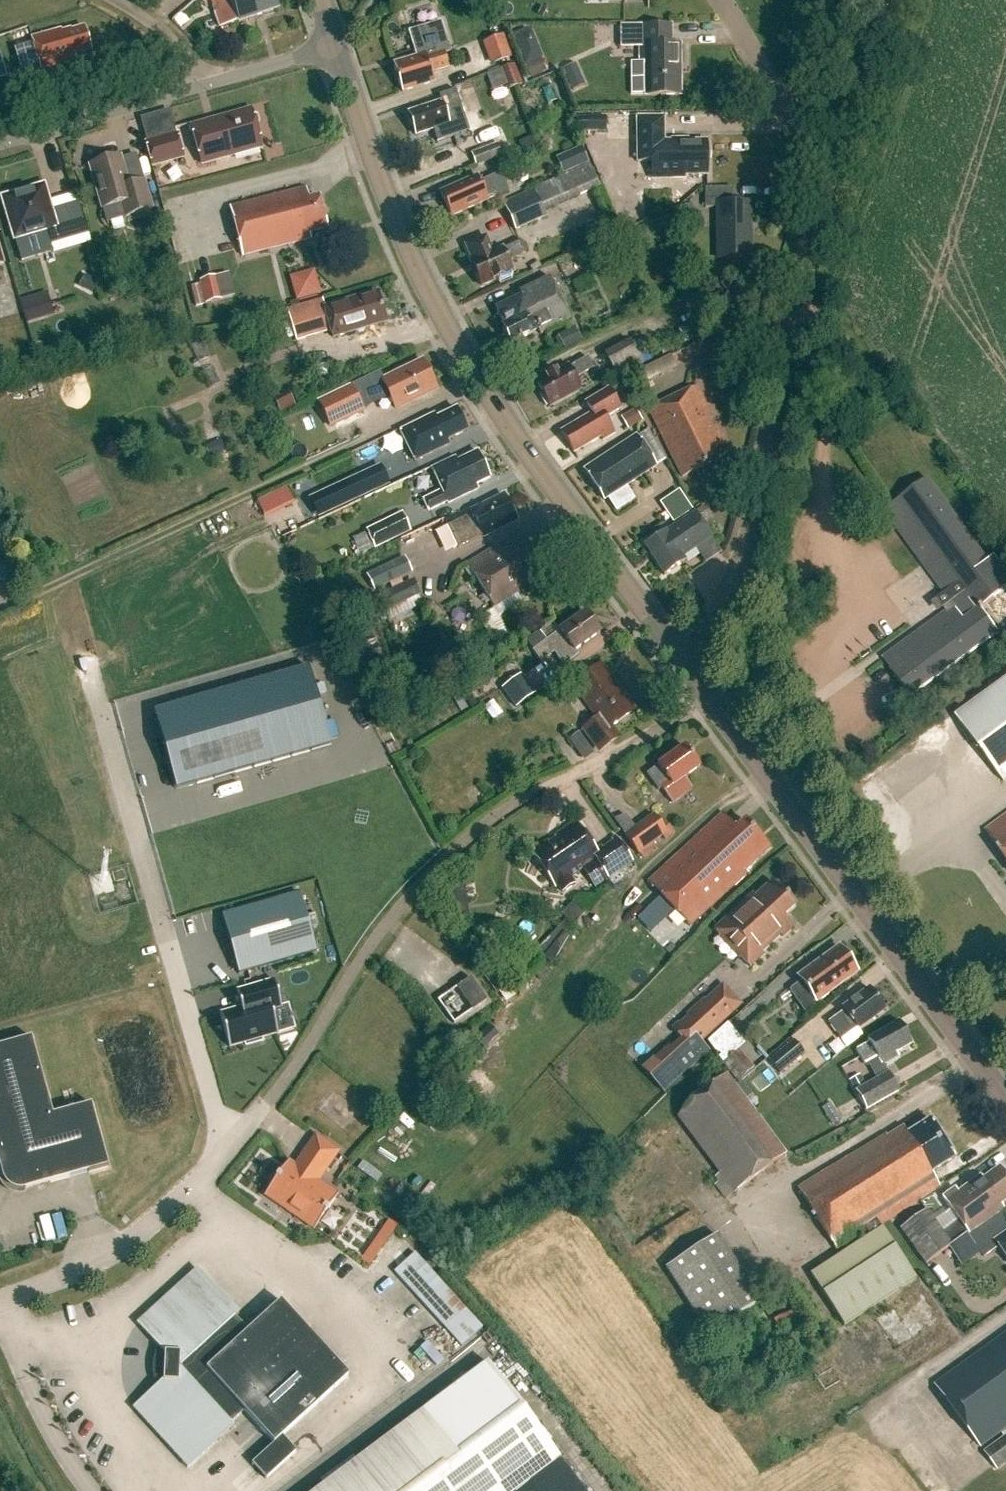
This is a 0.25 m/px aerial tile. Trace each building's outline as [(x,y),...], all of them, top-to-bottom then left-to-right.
[(230,4),(215,9),(221,27),(277,8),(274,0),(229,0),(230,4)] [(646,95),(681,95),(681,44),(672,44),(672,25),(622,25),(622,46),(640,46),(640,60),(645,60),(646,95)] [(74,56),(89,51),(82,27),(70,30),(69,28),(60,31),(60,29),(29,38),(38,70),(74,60),(74,56)] [(492,64),(513,57),(505,34),(484,41),(492,64)] [(426,54),(392,65),(401,92),(434,82),(432,73),(449,67),(443,51),(426,56),(426,54)] [(532,75),(548,71),(544,59),(529,63),(532,75)] [(563,69),(575,90),(588,83),(576,62),(563,69)] [(515,66),(499,72),(507,92),(523,86),(515,66)] [(410,119),(409,122),(411,128),(413,129),(417,138),(450,127),(448,121),(464,116),(456,93),(440,98),(442,104),(409,115),(410,119)] [(255,114),(251,113),(250,109),(190,126),(201,165),(261,148),(254,125),(258,122),(255,114)] [(587,132),(606,132),(606,118),(587,118),(587,132)] [(664,118),(637,118),(638,163),(652,162),(652,179),(686,179),(685,177),(708,177),(707,142),(689,142),(688,140),(664,140),(664,118)] [(465,138),(475,167),(502,157),(492,129),(465,138)] [(177,135),(147,145),(154,166),(183,156),(177,135)] [(556,159),(564,175),(589,163),(582,148),(556,159)] [(119,157),(89,166),(102,210),(121,204),(125,218),(152,210),(143,181),(128,186),(119,157)] [(534,191),(534,192),(505,206),(516,234),(548,220),(545,214),(601,189),(591,166),(534,191)] [(477,176),(440,193),(451,217),(507,192),(499,174),(480,182),(477,176)] [(76,238),(66,206),(51,210),(43,185),(2,198),(14,240),(45,231),(50,246),(76,238)] [(733,187),(705,188),(705,208),(718,208),(719,258),(751,258),(750,203),(733,203),(733,187)] [(305,188),(230,207),(242,255),(309,239),(308,233),(325,229),(317,197),(308,199),(305,188)] [(466,245),(473,262),(471,262),(482,286),(512,272),(508,262),(526,254),(520,242),(503,250),(502,248),(492,253),(485,237),(466,245)] [(298,300),(324,292),(316,267),(290,275),(298,300)] [(206,304),(222,301),(216,278),(200,281),(206,304)] [(549,278),(519,293),(521,296),(497,309),(504,324),(503,325),(505,328),(503,333),(505,338),(510,340),(512,343),(538,330),(540,334),(570,319),(549,278)] [(22,300),(28,321),(54,314),(47,293),(22,300)] [(324,302),(289,312),(298,343),(331,334),(333,339),(386,323),(377,293),(325,308),(324,302)] [(560,336),(567,349),(584,340),(576,327),(560,336)] [(618,375),(644,360),(632,337),(605,352),(618,375)] [(543,394),(539,396),(545,406),(549,404),(550,406),(581,389),(575,379),(593,368),(587,357),(568,367),(566,364),(546,376),(546,378),(537,383),(543,394)] [(422,361),(382,381),(395,409),(435,389),(422,361)] [(698,386),(650,410),(683,476),(718,459),(714,452),(727,445),(698,386)] [(350,389),(319,404),(331,426),(361,411),(350,389)] [(585,403),(592,413),(561,432),(573,453),(600,437),(602,441),(614,434),(605,418),(620,409),(608,389),(585,403)] [(624,416),(630,427),(644,420),(639,409),(624,416)] [(433,416),(400,432),(414,462),(447,446),(445,442),(466,432),(455,410),(435,420),(433,416)] [(635,436),(583,470),(604,501),(665,460),(646,431),(636,437),(635,436)] [(367,445),(374,460),(399,448),(392,433),(367,445)] [(475,486),(490,479),(477,454),(457,463),(455,458),(431,469),(441,491),(422,500),(428,512),(447,503),(476,490),(475,486)] [(364,476),(321,495),(328,512),(371,492),(364,476)] [(882,659),(909,697),(1005,628),(1005,575),(995,560),(989,564),(928,480),(884,511),(945,595),(937,600),(946,613),(882,659)] [(265,514),(295,501),(288,485),(258,498),(265,514)] [(514,518),(516,517),(512,508),(509,509),(504,497),(471,513),(472,516),(447,528),(458,549),(515,522),(514,518)] [(681,557),(711,537),(695,513),(666,533),(665,532),(643,547),(663,576),(684,562),(681,557)] [(374,549),(410,532),(401,514),(366,531),(374,549)] [(532,585),(529,581),(552,568),(533,538),(502,557),(493,549),(467,565),(494,609),(532,585)] [(404,557),(366,575),(374,591),(412,573),(404,557)] [(413,580),(377,597),(384,612),(420,595),(413,580)] [(494,609),(478,620),(495,648),(512,637),(494,609)] [(558,630),(558,631),(545,641),(563,666),(577,655),(574,651),(599,633),(584,612),(558,630)] [(573,686),(597,718),(583,729),(599,750),(616,737),(609,727),(632,710),(600,666),(573,686)] [(176,791),(331,746),(309,668),(153,712),(176,791)] [(520,674),(500,688),(515,708),(534,694),(520,674)] [(957,719),(1005,784),(1005,683),(957,719)] [(658,766),(646,775),(658,791),(660,789),(671,804),(692,788),(684,778),(699,767),(683,746),(657,765),(658,766)] [(721,813),(646,883),(688,927),(745,874),(743,871),(768,848),(743,822),(736,829),(721,813)] [(653,815),(625,836),(638,855),(667,833),(653,815)] [(984,831),(1005,861),(1005,816),(984,831)] [(608,878),(632,861),(615,836),(610,840),(612,842),(602,849),(601,846),(595,850),(575,821),(553,836),(555,839),(549,843),(547,841),(530,853),(554,888),(595,860),(608,878)] [(795,907),(771,882),(755,896),(753,893),(714,930),(721,937),(727,937),(732,932),(746,946),(740,951),(740,958),(750,969),(764,955),(761,952),(780,935),(783,938),(794,928),(784,917),(795,907)] [(464,886),(444,888),(448,917),(468,915),(464,886)] [(317,954),(300,894),(221,916),(238,975),(317,954)] [(829,992),(856,972),(838,947),(797,977),(816,1004),(830,994),(829,992)] [(437,1001),(453,1024),(486,1001),(470,978),(437,1001)] [(271,1012),(282,1009),(274,981),(236,992),(241,1009),(220,1015),(229,1048),(245,1043),(246,1047),(262,1042),(261,1039),(278,1034),(271,1012)] [(685,1058),(738,1008),(720,989),(706,1003),(704,1001),(687,1016),(689,1018),(680,1026),(678,1024),(673,1029),(683,1040),(675,1047),(685,1058)] [(867,989),(841,1008),(843,1011),(827,1023),(840,1041),(856,1029),(856,1030),(883,1010),(867,989)] [(855,1051),(873,1082),(856,1093),(865,1109),(896,1091),(887,1075),(886,1075),(881,1067),(897,1058),(895,1054),(911,1045),(898,1023),(868,1040),(869,1043),(855,1051)] [(0,1046),(0,1157),(9,1190),(48,1179),(49,1183),(108,1167),(90,1104),(52,1115),(31,1038),(0,1046)] [(779,1074),(804,1054),(793,1040),(768,1061),(779,1074)] [(736,1083),(753,1069),(737,1050),(720,1065),(736,1083)] [(724,1200),(785,1155),(726,1075),(689,1102),(678,1118),(720,1174),(714,1178),(717,1183),(713,1186),(724,1200)] [(833,1103),(824,1109),(835,1126),(844,1120),(833,1103)] [(885,1135),(797,1189),(836,1251),(939,1187),(930,1173),(953,1158),(929,1120),(906,1134),(902,1127),(886,1137),(885,1135)] [(300,1157),(303,1160),(298,1168),(288,1161),(264,1196),(313,1230),(337,1195),(308,1175),(313,1167),(323,1173),(338,1152),(315,1136),(300,1157)] [(1005,1201),(1005,1179),(999,1169),(982,1181),(979,1177),(957,1193),(954,1189),(941,1198),(953,1214),(937,1226),(925,1211),(899,1229),(925,1266),(951,1247),(951,1246),(967,1234),(968,1235),(983,1224),(996,1241),(994,1242),(1005,1258),(1005,1229),(995,1214),(1002,1209),(1000,1205),(1005,1201)] [(371,1267),(400,1226),(390,1218),(360,1259),(371,1267)] [(881,1227),(809,1274),(843,1326),(915,1279),(881,1227)] [(666,1269),(710,1337),(762,1304),(719,1236),(666,1269)] [(482,1328),(420,1260),(399,1279),(461,1347),(482,1328)] [(243,1412),(273,1444),(251,1464),(265,1480),(296,1452),(281,1437),(348,1376),(280,1301),(247,1331),(235,1318),(238,1314),(224,1299),(223,1299),(196,1269),(137,1324),(150,1339),(164,1354),(163,1363),(160,1363),(159,1372),(163,1372),(162,1381),(147,1395),(148,1395),(133,1409),(187,1468),(217,1441),(218,1442),(233,1428),(230,1424),(243,1412)] [(984,1453),(997,1471),(1005,1464),(1005,1431),(1005,1430),(1005,1429),(1005,1334),(934,1386),(980,1448),(1001,1433),(1005,1438),(984,1453)] [(488,1363),(317,1490),(584,1490),(488,1363)]
